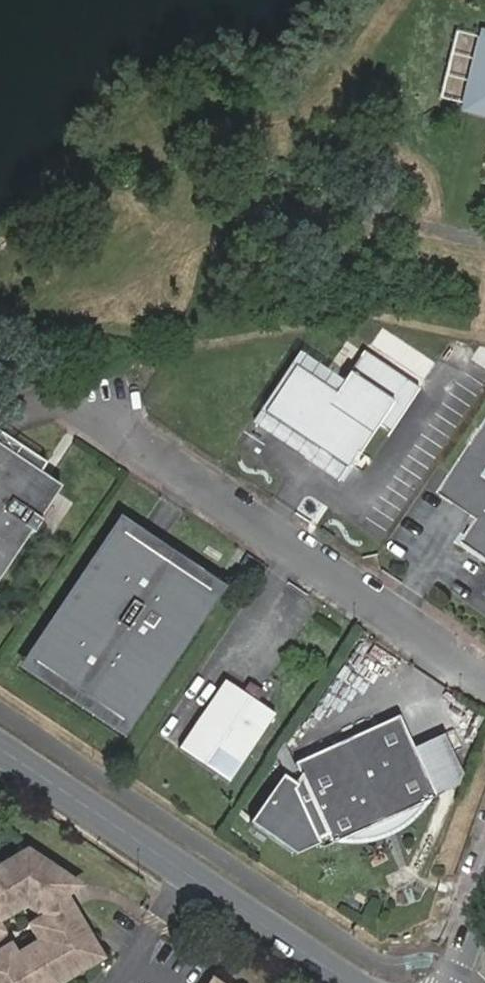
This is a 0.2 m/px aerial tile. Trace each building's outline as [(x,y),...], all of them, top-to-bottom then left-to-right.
[(483,34),(467,104),(484,108),(484,34),(483,34)] [(294,367),(263,414),(345,469),(356,451),(361,454),(380,425),(391,432),(419,390),(363,352),(335,395),(294,367)] [(442,496),(481,523),(470,539),(466,537),(464,540),(470,544),(472,541),(484,550),(484,431),(442,496)] [(28,468),(28,467),(36,472),(42,463),(0,436),(0,450),(28,468)] [(57,486),(36,472),(28,467),(28,468),(0,450),(0,574),(57,486)] [(25,678),(33,666),(121,536),(128,524),(120,518),(16,673),(25,678)] [(128,524),(121,536),(210,596),(123,726),(33,666),(25,678),(123,744),(226,589),(128,524)] [(121,536),(33,666),(123,726),(210,596),(121,536)] [(261,706),(248,698),(226,683),(181,750),(232,784),(276,716),(261,706)] [(254,688),(248,698),(261,706),(267,697),(254,688)] [(436,793),(400,713),(297,759),(330,834),(332,839),(363,825),(368,835),(405,818),(401,808),(436,793)] [(330,834),(297,759),(258,826),(297,848),(330,834)] [(0,869),(0,915),(26,900),(40,909),(77,887),(25,854),(0,869)] [(99,959),(70,911),(39,931),(48,946),(18,964),(0,934),(0,982),(58,982),(99,959)]
